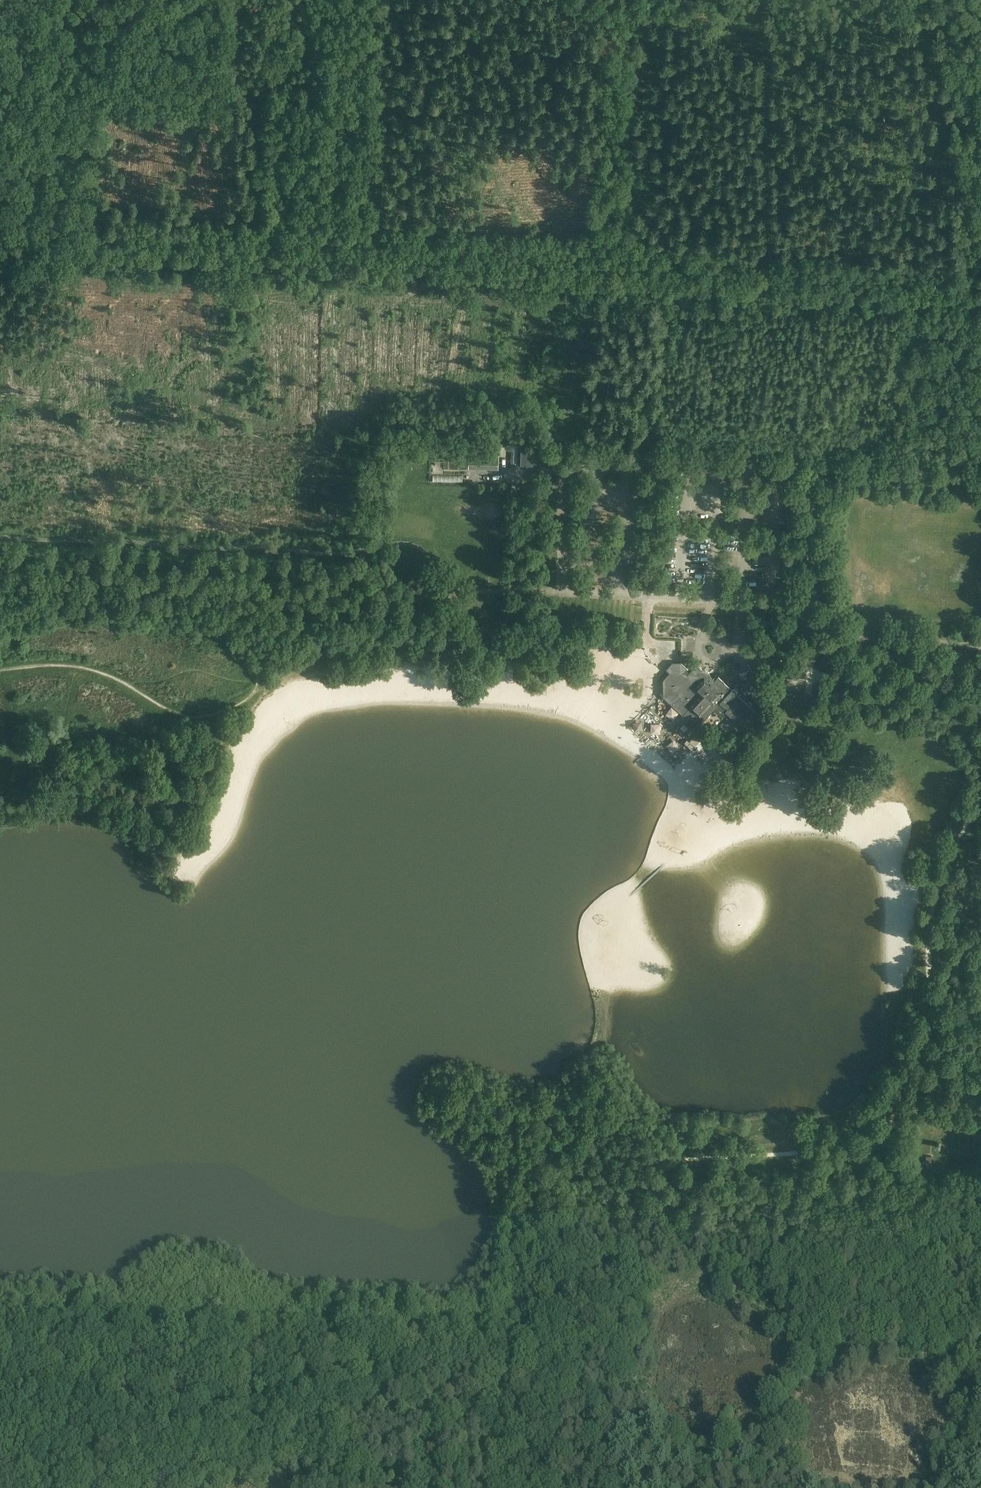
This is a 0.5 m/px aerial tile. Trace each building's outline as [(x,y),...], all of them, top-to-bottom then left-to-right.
[(553,463),(554,449),(534,448),(534,446),(522,446),(521,463),(534,464),(534,463),(553,463)] [(470,448),(469,466),(499,466),(500,448),(470,448)] [(765,667),(759,658),(759,657),(749,664),(755,674),(765,667)] [(733,689),(730,686),(718,676),(714,680),(709,675),(709,673),(705,669),(703,669),(697,664),(687,674),(684,672),(688,668),(681,662),(673,662),(667,669),(670,672),(663,680),(664,696),(682,714),(682,720),(691,728),(697,728),(704,719),(705,720),(717,706),(724,713),(726,711),(748,733),(763,717),(736,692),(738,691),(734,688),(733,689)] [(767,679),(771,677),(767,671),(757,677),(761,683),(758,685),(761,691),(770,685),(767,679)] [(783,689),(779,700),(797,705),(800,694),(783,689)] [(699,750),(704,744),(700,740),(699,741),(694,746),(699,750)]
